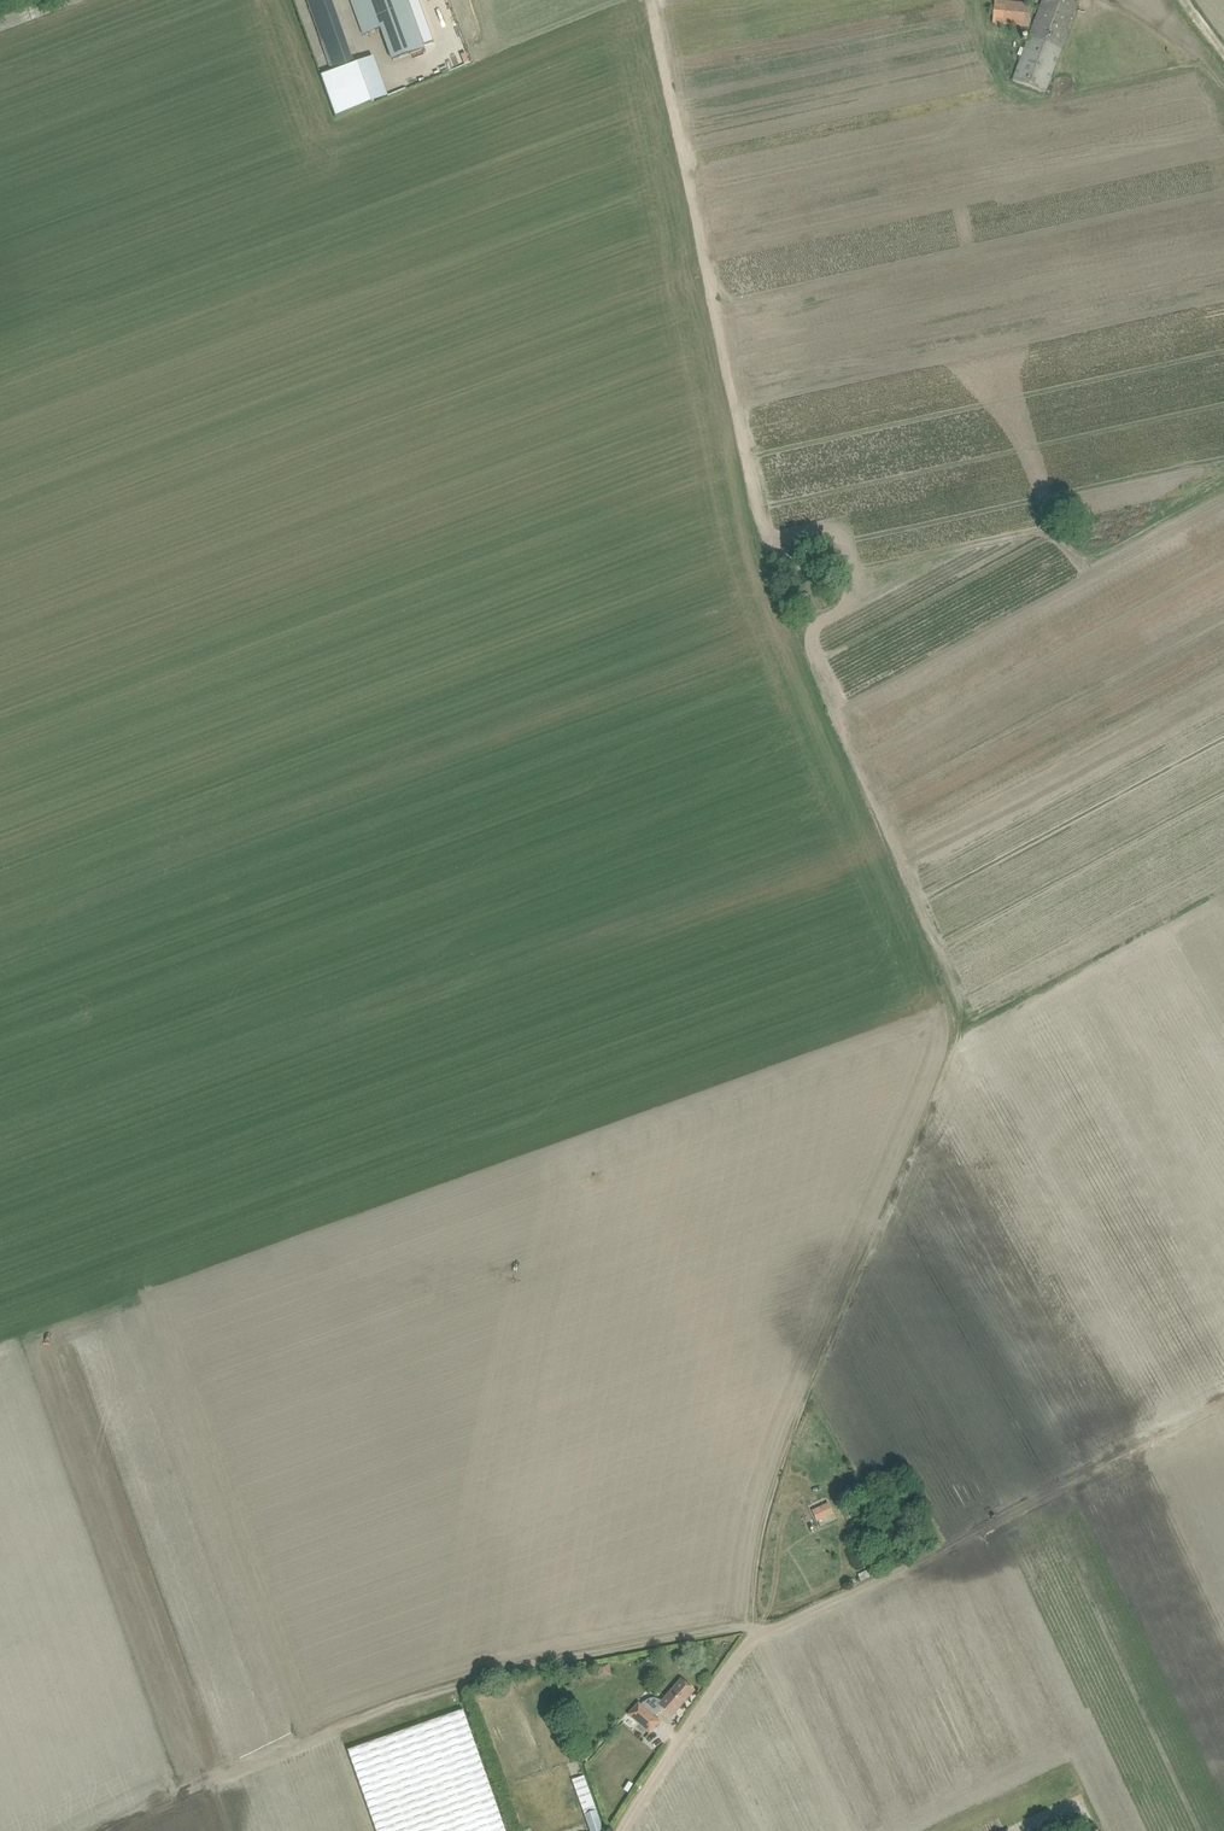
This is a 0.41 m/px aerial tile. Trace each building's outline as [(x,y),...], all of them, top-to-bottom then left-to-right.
[(322,40),(323,40),(334,71),(354,64),(332,0),(308,0),(322,40)] [(365,32),(381,26),(393,60),(425,49),(407,0),(353,0),(365,32)] [(1013,81),(1045,92),(1079,0),(1043,0),(1013,81)] [(995,1),(993,23),(1029,27),(1031,4),(995,1)] [(828,1504),(813,1511),(818,1521),(833,1514),(828,1504)] [(612,1664),(598,1664),(598,1675),(612,1675),(612,1664)] [(655,1713),(661,1707),(672,1717),(695,1691),(681,1679),(661,1702),(659,1700),(658,1700),(656,1700),(653,1700),(650,1700),(648,1701),(646,1702),(644,1703),(644,1702),(643,1703),(645,1705),(643,1707),(639,1703),(628,1715),(650,1734),(660,1722),(651,1714),(653,1712),(655,1713)] [(463,1710),(348,1750),(377,1830),(505,1830),(463,1710)] [(584,1776),(571,1781),(589,1830),(604,1830),(584,1776)]
